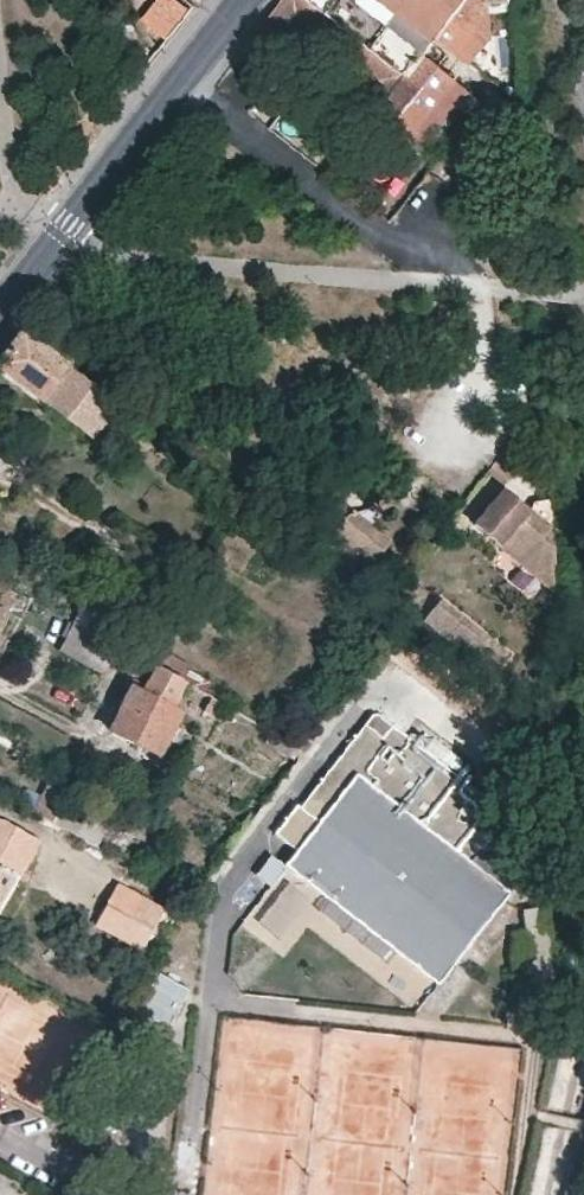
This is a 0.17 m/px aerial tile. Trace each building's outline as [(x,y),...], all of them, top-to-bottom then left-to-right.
[(247,40),(262,52),(295,8),(305,15),(334,38),(376,71),(388,56),(395,61),(367,96),(424,141),(467,85),(454,75),(488,31),(485,0),(278,0),(247,40)] [(511,202),(513,215),(521,214),(520,201),(511,202)] [(0,358),(0,367),(91,436),(118,402),(23,329),(0,358)] [(530,504),(505,485),(476,522),(505,543),(515,530),(552,560),(548,497),(530,498),(530,504)] [(352,508),(327,541),(365,572),(392,539),(352,508)] [(247,577),(267,559),(243,531),(222,548),(247,577)] [(439,598),(423,618),(493,674),(509,653),(439,598)] [(10,610),(0,604),(0,628),(10,610)] [(138,651),(74,617),(60,643),(88,659),(107,669),(114,656),(150,676),(145,688),(134,682),(107,731),(136,747),(140,738),(157,748),(179,706),(169,701),(174,691),(183,675),(173,670),(138,651)] [(174,691),(200,705),(208,689),(183,675),(174,691)] [(499,814),(368,713),(352,734),(296,807),(315,821),(280,866),(431,982),(502,889),(464,860),(499,814)] [(65,791),(50,783),(46,780),(32,806),(36,809),(51,817),(65,791)] [(0,922),(45,838),(0,813),(0,921),(0,922)] [(112,817),(98,842),(125,857),(139,831),(112,817)] [(165,905),(132,887),(112,925),(144,942),(165,905)] [(139,1012),(171,1025),(188,983),(156,970),(139,1012)] [(551,1047),(555,1029),(544,1027),(541,1045),(551,1047)]
